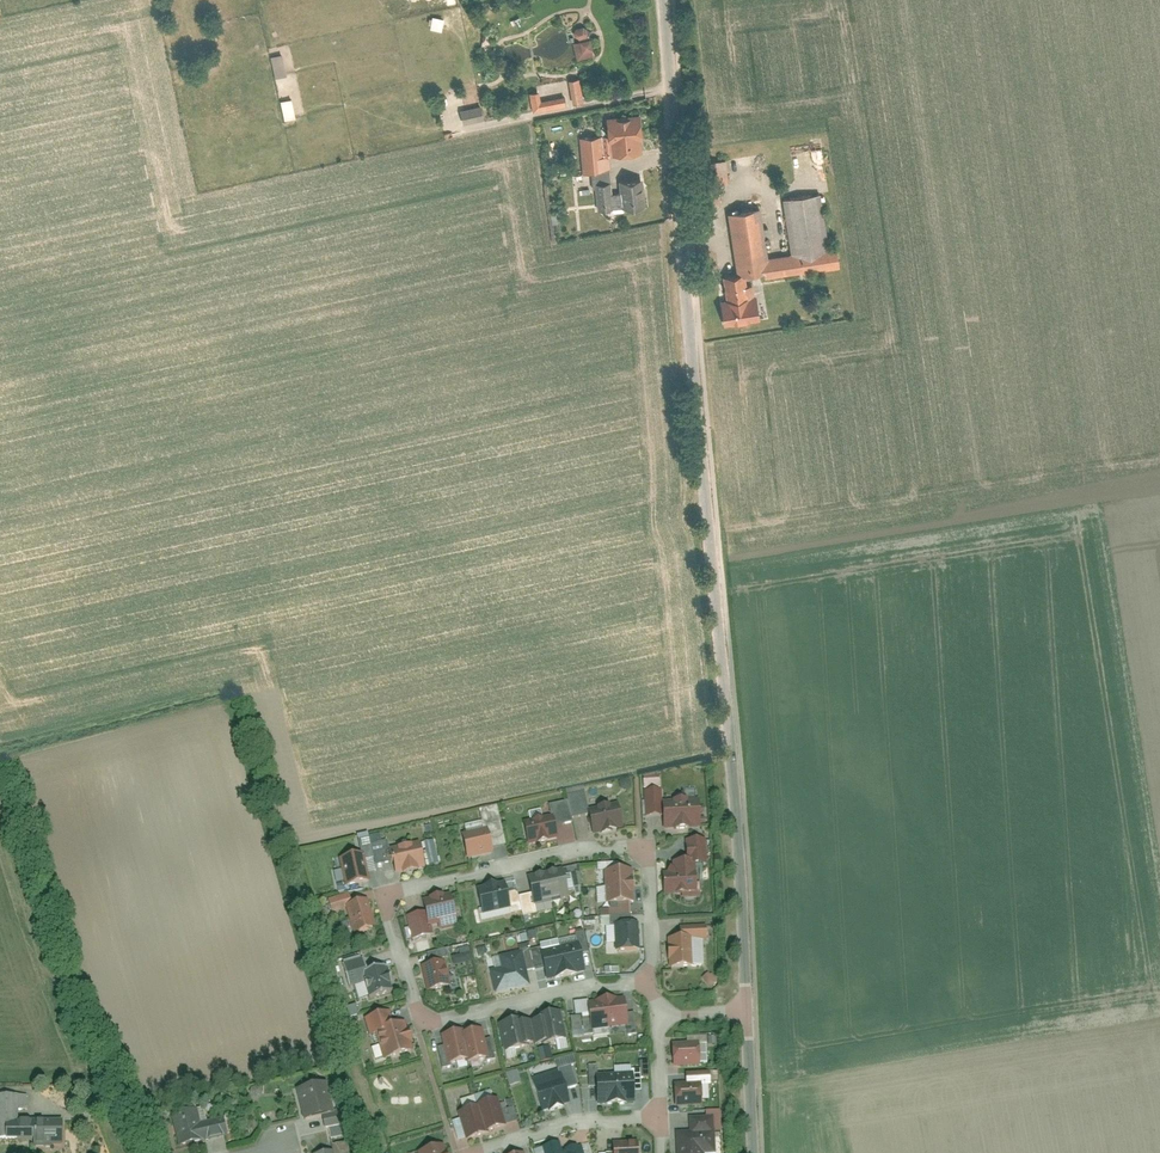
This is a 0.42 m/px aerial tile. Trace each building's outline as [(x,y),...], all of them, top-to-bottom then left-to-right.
[(432,16),(430,28),(441,30),(443,17),(432,16)] [(577,59),(594,54),(588,37),(572,42),(577,59)] [(281,52),(269,56),(275,77),(287,74),(281,52)] [(538,89),(528,91),(532,111),(566,104),(565,98),(541,102),(538,89)] [(284,119),(295,117),(291,98),(280,100),(284,119)] [(479,103),(458,109),(461,123),(483,117),(479,103)] [(645,114),(611,118),(612,134),(614,155),(649,150),(645,114)] [(614,155),(612,134),(583,136),(586,168),(615,166),(614,155)] [(727,182),(726,159),(705,160),(705,169),(698,169),(699,204),(718,204),(717,182),(727,182)] [(646,206),(646,177),(608,178),(608,207),(646,206)] [(814,191),(775,197),(783,250),(762,253),(757,216),(722,221),(730,274),(746,271),(757,270),(758,277),(831,266),(827,243),(821,244),(814,191)] [(730,274),(717,275),(721,298),(715,299),(719,323),(761,317),(758,294),(750,295),(746,271),(730,274)] [(693,800),(659,800),(659,829),(693,829),(693,800)] [(613,804),(582,811),(587,835),(618,828),(613,804)] [(547,818),(518,822),(522,842),(550,838),(547,818)] [(483,827),(454,834),(460,859),(489,852),(483,827)] [(429,864),(438,863),(433,839),(424,841),(429,864)] [(414,842),(384,849),(389,874),(420,868),(414,842)] [(369,881),(361,851),(335,858),(342,887),(369,881)] [(670,872),(656,873),(657,895),(693,893),(691,861),(670,862),(670,872)] [(563,896),(557,869),(540,873),(546,900),(563,896)] [(630,869),(597,871),(598,904),(631,902),(630,869)] [(546,900),(540,873),(523,877),(529,904),(546,900)] [(500,881),(470,889),(476,914),(507,907),(500,881)] [(445,892),(416,900),(423,927),(452,919),(445,892)] [(346,936),(371,928),(361,897),(337,905),(346,936)] [(626,923),(606,924),(607,951),(628,950),(626,923)] [(697,937),(660,937),(661,969),(697,968),(697,937)] [(573,943),(554,947),(560,976),(580,972),(573,943)] [(469,946),(458,949),(459,955),(451,957),(453,965),(472,961),(469,946)] [(554,947),(534,951),(541,981),(560,976),(554,947)] [(526,986),(518,950),(493,955),(495,966),(483,969),(488,994),(526,986)] [(448,984),(441,958),(415,965),(422,991),(448,984)] [(366,999),(389,992),(380,963),(357,971),(366,999)] [(712,973),(704,976),(708,987),(716,984),(712,973)] [(595,1000),(598,1027),(618,1025),(615,997),(595,1000)] [(575,1002),(578,1029),(598,1027),(595,1000),(575,1002)] [(548,1038),(542,1011),(516,1017),(523,1044),(548,1038)] [(523,1044),(516,1017),(491,1023),(497,1050),(523,1044)] [(407,1050),(399,1020),(368,1028),(377,1059),(407,1050)] [(483,1058),(476,1027),(460,1031),(459,1027),(434,1034),(442,1064),(467,1058),(468,1062),(483,1058)] [(703,1064),(702,1040),(672,1042),(673,1065),(703,1064)] [(541,1061),(552,1058),(549,1046),(538,1049),(541,1061)] [(704,1104),(702,1082),(712,1081),(711,1068),(684,1070),(685,1080),(673,1081),(675,1107),(704,1104)] [(531,1083),(523,1086),(530,1111),(560,1102),(550,1069),(528,1075),(531,1083)] [(518,1070),(506,1072),(508,1086),(520,1084),(518,1070)] [(621,1100),(620,1071),(601,1072),(602,1100),(621,1100)] [(602,1100),(601,1072),(582,1073),(584,1101),(602,1100)] [(324,1083),(291,1090),(297,1119),(330,1112),(324,1083)] [(460,1108),(451,1111),(459,1138),(501,1126),(489,1087),(456,1097),(460,1108)] [(57,1120),(18,1120),(18,1095),(0,1095),(0,1147),(57,1147),(57,1120)] [(174,1146),(219,1135),(212,1104),(166,1115),(174,1146)] [(675,1152),(703,1152),(715,1152),(713,1115),(686,1116),(687,1130),(674,1131),(675,1152)] [(528,1148),(529,1152),(572,1152),(568,1138),(528,1148)] [(631,1139),(593,1141),(593,1152),(632,1152),(631,1139)] [(436,1142),(412,1150),(413,1152),(439,1152),(436,1142)] [(589,1144),(582,1145),(583,1152),(590,1152),(589,1144)]
